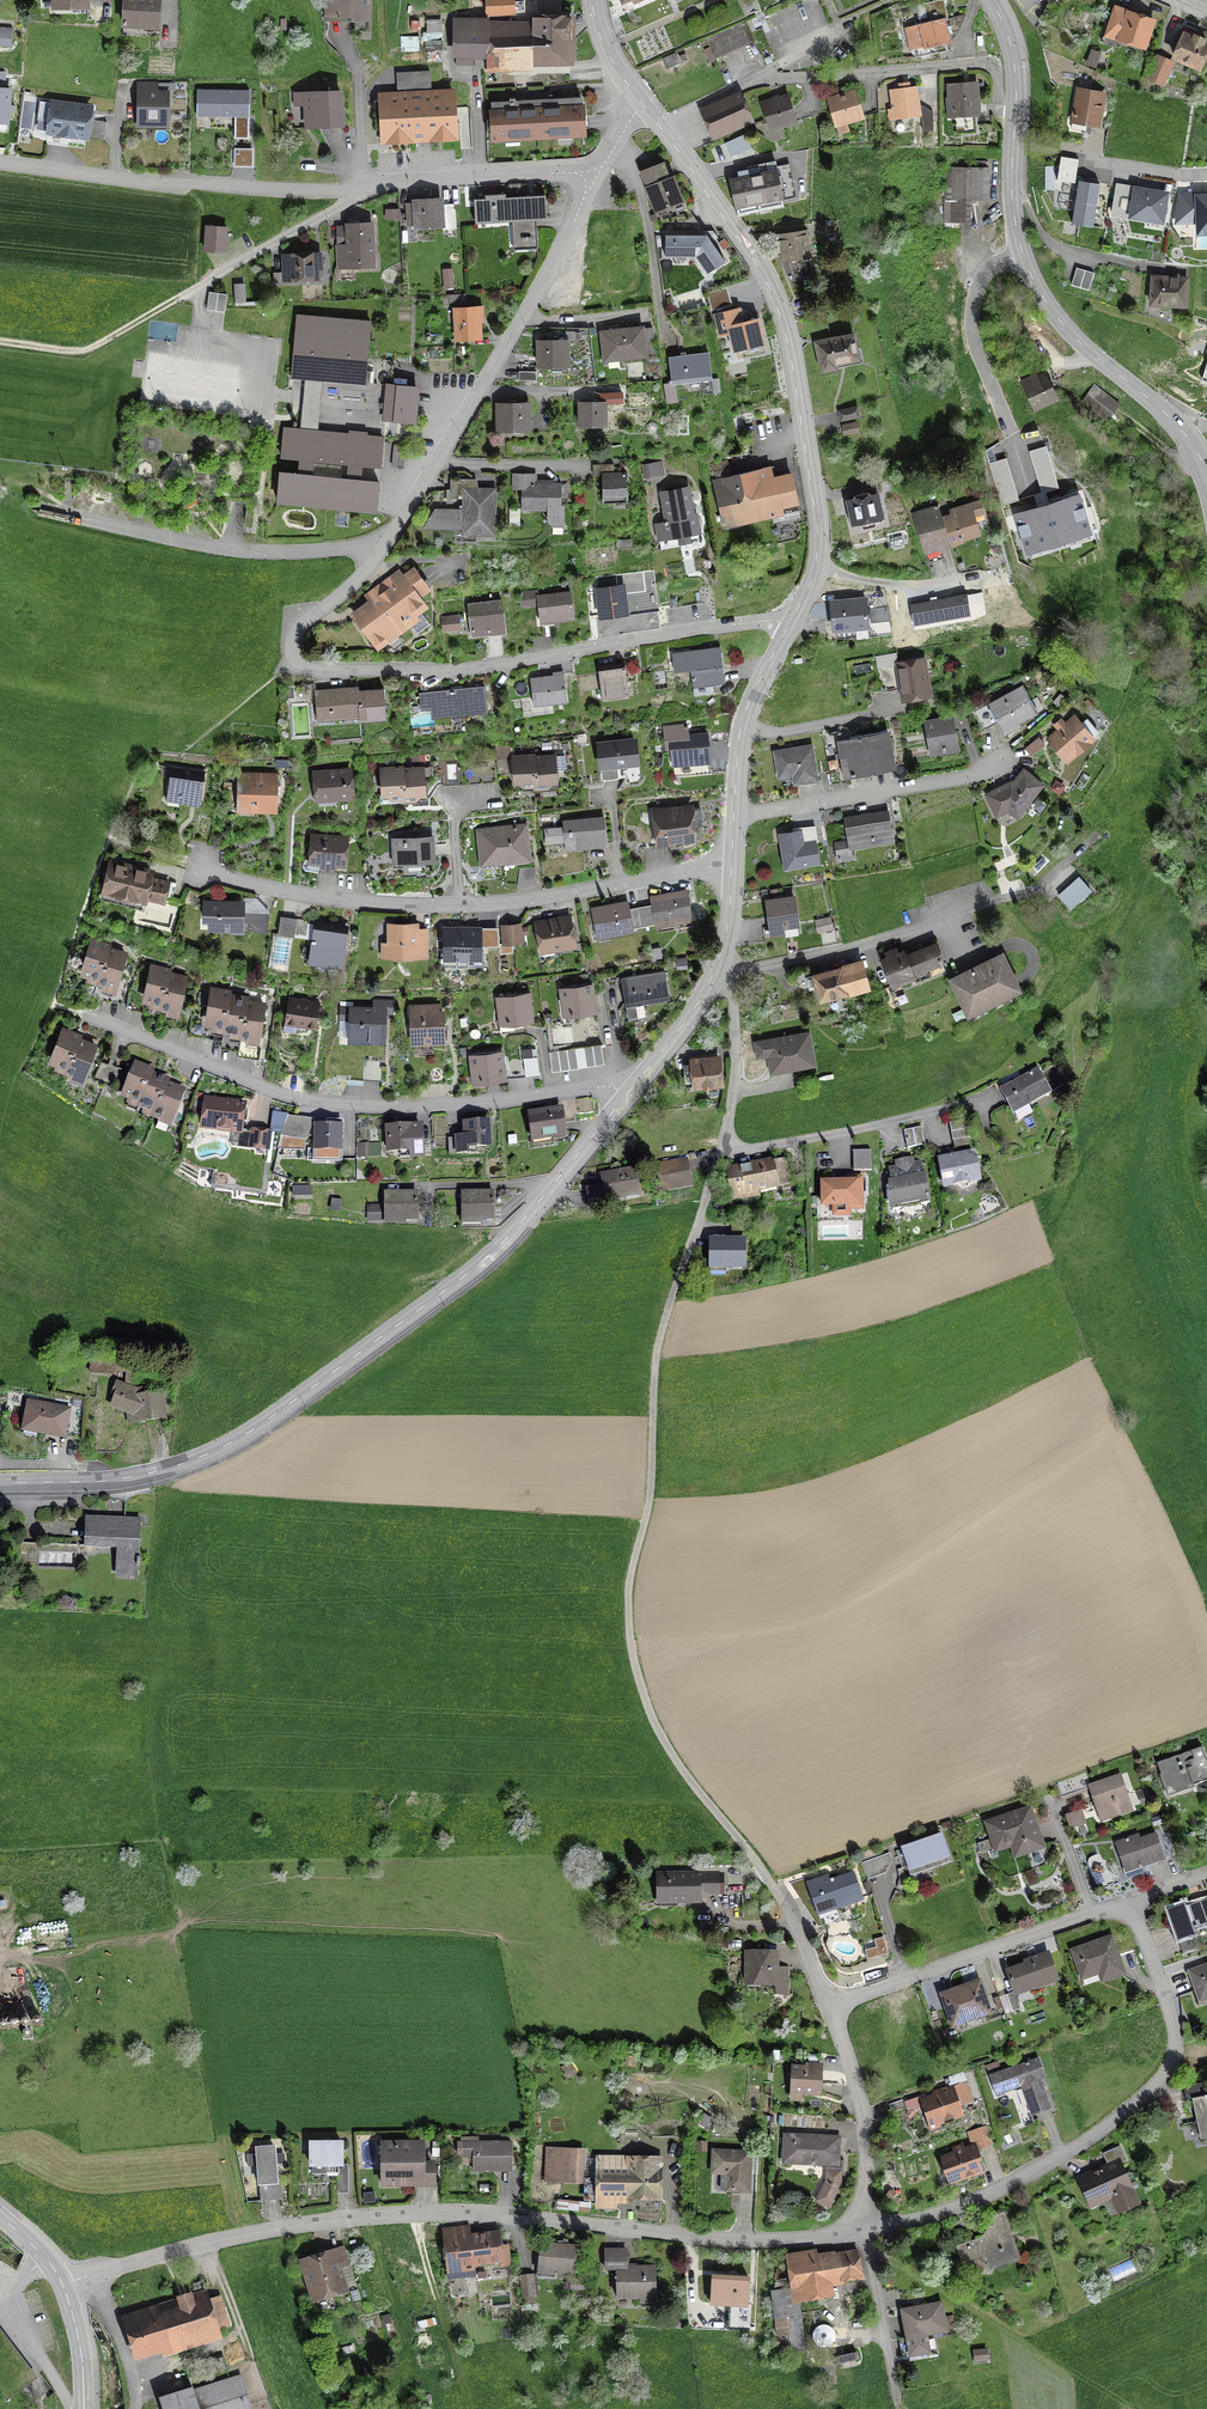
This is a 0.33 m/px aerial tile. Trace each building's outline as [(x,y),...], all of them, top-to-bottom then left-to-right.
[(87,8),(86,0),(53,0),(53,9),(87,8)] [(122,26),(157,28),(158,0),(124,0),(122,26)] [(326,18),(367,19),(367,0),(326,0),(326,18)] [(523,10),(522,3),(511,3),(511,0),(487,0),(488,14),(512,13),(523,10)] [(929,10),(937,8),(935,0),(934,0),(927,2),(929,10)] [(1152,22),(1116,10),(1107,36),(1143,48),(1152,22)] [(569,19),(534,18),(534,29),(455,28),(455,65),(471,65),(471,50),(481,50),(481,46),(533,47),(534,38),(549,39),(549,40),(569,40),(569,19)] [(935,44),(947,41),(942,21),(919,26),(924,46),(919,47),(921,57),(937,53),(935,44)] [(441,76),(440,64),(440,22),(430,22),(430,42),(425,42),(425,77),(441,76)] [(713,58),(753,41),(745,23),(706,41),(713,58)] [(0,29),(0,47),(11,47),(12,29),(0,29)] [(1192,39),(1183,36),(1174,58),(1198,69),(1206,48),(1206,46),(1202,44),(1204,41),(1193,36),(1192,39)] [(481,50),(486,50),(486,79),(502,80),(502,73),(510,73),(510,71),(501,71),(501,68),(508,68),(508,62),(568,62),(569,40),(549,40),(549,39),(534,38),(533,47),(481,46),(481,50)] [(1094,66),(1098,55),(1091,52),(1087,64),(1094,66)] [(666,68),(677,64),(674,56),(663,61),(666,68)] [(1162,86),(1172,64),(1157,57),(1147,79),(1162,86)] [(169,129),(170,91),(159,91),(159,81),(137,81),(136,128),(169,129)] [(947,118),(978,115),(976,84),(948,86),(949,100),(945,100),(947,118)] [(894,119),(919,116),(915,88),(890,92),(894,119)] [(9,91),(0,90),(0,120),(6,121),(7,111),(13,112),(13,106),(8,106),(9,91)] [(456,90),(378,94),(381,146),(458,142),(456,90)] [(1077,91),(1071,130),(1084,132),(1086,124),(1097,126),(1102,95),(1077,91)] [(836,125),(861,118),(853,92),(845,95),(845,94),(836,97),(828,100),(836,125)] [(248,138),(248,116),(249,94),(196,93),(196,117),(235,118),(235,138),(248,138)] [(328,126),(341,125),(340,94),(305,95),(307,123),(328,122),(328,126)] [(750,122),(738,95),(702,112),(713,138),(750,122)] [(762,105),(770,129),(795,122),(787,97),(770,102),(770,103),(762,105)] [(94,107),(51,102),(47,138),(90,143),(94,107)] [(583,135),(581,106),(491,111),(492,140),(583,135)] [(234,166),(252,166),(252,149),(234,148),(234,166)] [(672,179),(670,180),(663,162),(638,172),(645,190),(647,189),(656,211),(680,201),(672,179)] [(729,179),(734,208),(746,205),(748,213),(758,210),(756,203),(794,195),(789,169),(776,171),(774,162),(754,167),(755,171),(748,172),(749,178),(730,182),(729,179)] [(952,197),(952,199),(987,200),(987,170),(952,169),(952,174),(946,174),(946,197),(952,197)] [(1165,195),(1134,190),(1130,216),(1160,222),(1165,195)] [(544,219),(545,219),(544,197),(504,199),(504,197),(505,197),(505,195),(484,196),(485,199),(473,200),(474,225),(511,222),(512,242),(514,242),(513,239),(521,239),(521,241),(531,241),(530,238),(535,238),(536,253),(537,253),(535,217),(543,217),(544,219)] [(440,207),(440,201),(431,201),(431,200),(422,200),(422,202),(414,203),(414,204),(406,204),(407,226),(415,226),(415,227),(455,224),(454,206),(440,207)] [(370,224),(347,226),(347,229),(336,229),(337,246),(347,245),(348,269),(372,268),(370,224)] [(206,227),(204,251),(223,253),(225,229),(206,227)] [(722,258),(704,233),(663,233),(663,255),(693,254),(704,270),(722,258)] [(800,275),(809,273),(810,273),(804,233),(778,237),(782,261),(789,281),(801,279),(800,275)] [(316,256),(282,258),(282,275),(290,275),(290,280),(316,279),(316,270),(321,270),(320,256),(316,256)] [(1093,273),(1076,268),(1071,285),(1088,291),(1093,273)] [(452,282),(451,273),(442,274),(442,283),(452,282)] [(1185,280),(1152,278),(1150,308),(1169,309),(1169,306),(1184,307),(1185,280)] [(243,285),(234,285),(235,303),(244,302),(243,285)] [(224,312),(226,294),(208,292),(206,310),(224,312)] [(448,303),(465,302),(464,295),(447,295),(448,303)] [(454,311),(456,339),(479,338),(478,318),(482,318),(481,309),(454,311)] [(756,321),(735,326),(732,312),(716,316),(719,331),(729,328),(734,350),(761,343),(756,321)] [(296,316),(291,377),(364,384),(370,323),(296,316)] [(655,354),(651,328),(601,334),(605,360),(655,354)] [(816,344),(822,372),(836,369),(835,364),(857,359),(852,336),(816,344)] [(546,341),(537,341),(538,368),(566,368),(565,341),(552,341),(552,337),(546,337),(546,341)] [(711,380),(708,355),(668,359),(671,385),(711,380)] [(536,373),(518,372),(518,381),(535,381),(536,373)] [(1034,409),(1056,398),(1044,375),(1036,379),(1034,375),(1021,382),(1034,409)] [(416,388),(387,385),(383,421),(413,423),(416,388)] [(1081,402),(1106,421),(1118,405),(1093,387),(1081,402)] [(580,426),(604,426),(603,404),(589,404),(589,401),(584,401),(584,404),(579,404),(580,426)] [(497,433),(528,433),(527,406),(511,406),(511,402),(506,402),(506,406),(497,406),(497,433)] [(856,408),(839,412),(841,420),(858,417),(856,408)] [(349,433),(284,427),(276,505),(377,514),(380,483),(378,483),(380,469),(381,469),(384,437),(368,435),(368,432),(348,430),(349,433)] [(728,469),(726,461),(710,465),(712,473),(728,469)] [(612,474),(612,465),(593,466),(593,476),(601,476),(602,502),(626,502),(625,474),(612,474)] [(643,467),(645,477),(653,476),(652,465),(643,467)] [(723,527),(798,510),(790,476),(773,480),(770,468),(723,478),(715,480),(713,484),(723,527)] [(559,508),(560,484),(532,484),(532,475),(513,475),(513,485),(521,485),(521,510),(546,510),(546,522),(551,527),(563,527),(563,508),(559,508)] [(939,478),(929,481),(933,496),(944,492),(939,478)] [(423,529),(463,529),(463,534),(493,534),(494,491),(470,490),(470,482),(472,482),(472,481),(451,481),(451,494),(463,494),(463,511),(435,511),(423,529)] [(688,502),(686,490),(662,494),(666,518),(663,523),(666,538),(677,536),(678,541),(680,543),(688,541),(689,540),(697,538),(692,505),(688,502)] [(881,518),(876,495),(868,497),(867,494),(856,496),(857,499),(847,501),(853,524),(881,518)] [(940,548),(948,545),(961,541),(960,540),(979,534),(973,516),(982,513),(983,514),(984,513),(980,501),(953,510),(954,515),(940,520),(939,517),(931,520),(940,548)] [(927,562),(942,557),(940,548),(931,520),(939,517),(940,517),(937,508),(912,516),(927,562)] [(388,580),(386,582),(379,591),(381,593),(377,596),(379,600),(355,618),(377,648),(409,625),(417,635),(429,625),(419,611),(425,607),(417,597),(427,589),(412,570),(404,577),(403,580),(401,580),(397,574),(388,580)] [(596,590),(599,614),(625,611),(622,586),(596,590)] [(538,606),(540,623),(573,619),(570,593),(537,597),(536,591),(519,594),(521,608),(538,606)] [(830,603),(833,631),(867,628),(865,599),(830,603)] [(472,636),(472,637),(504,633),(501,601),(467,605),(471,636),(472,636)] [(868,611),(870,623),(889,620),(887,608),(868,611)] [(457,617),(441,619),(442,631),(459,629),(457,617)] [(712,685),(724,683),(720,647),(687,651),(693,696),(713,694),(712,685)] [(628,698),(623,660),(596,664),(601,698),(620,696),(620,699),(628,698)] [(922,661),(897,665),(902,696),(912,694),(916,697),(928,695),(922,661)] [(566,702),(562,672),(552,673),(552,676),(529,679),(533,707),(566,702)] [(285,687),(286,700),(294,699),(293,686),(285,687)] [(1021,687),(974,713),(983,731),(998,722),(1003,731),(1035,713),(1021,687)] [(357,688),(314,691),(316,721),(358,717),(359,722),(385,719),(383,689),(358,692),(357,688)] [(485,710),(483,688),(430,694),(432,713),(462,710),(463,713),(485,710)] [(945,748),(956,746),(951,717),(924,721),(930,753),(945,750),(945,748)] [(1079,725),(1073,718),(1065,725),(1061,720),(1053,727),(1057,731),(1049,739),(1054,745),(1052,747),(1063,761),(1090,738),(1089,737),(1097,731),(1086,719),(1079,725)] [(672,763),(709,759),(707,735),(687,737),(686,726),(672,727),(673,739),(670,739),(672,763)] [(836,741),(843,777),(893,767),(886,732),(836,741)] [(1038,738),(1024,749),(1030,756),(1043,745),(1038,738)] [(602,779),(603,779),(617,778),(616,766),(636,763),(634,741),(598,745),(601,771),(602,779)] [(495,758),(510,756),(509,746),(495,747),(495,758)] [(797,775),(798,784),(817,780),(811,746),(773,752),(778,778),(797,775)] [(534,788),(535,788),(533,756),(512,757),(514,787),(534,785),(534,788)] [(533,756),(535,788),(556,786),(553,756),(533,758),(533,756)] [(189,803),(190,800),(199,802),(204,773),(170,767),(166,795),(179,797),(179,801),(189,803)] [(403,800),(400,768),(380,769),(382,799),(403,798),(403,800)] [(401,768),(400,768),(403,800),(424,799),(422,769),(401,770),(401,768)] [(314,774),(316,797),(334,796),(337,798),(351,797),(349,771),(314,774)] [(1028,774),(1017,789),(1010,783),(986,795),(996,815),(1010,808),(1018,814),(1041,784),(1028,774)] [(261,775),(261,782),(239,782),(238,804),(255,804),(255,807),(274,807),(275,775),(261,775)] [(655,812),(658,843),(693,839),(690,809),(655,812)] [(892,841),(887,811),(843,819),(847,841),(834,843),(837,862),(851,859),(849,844),(873,840),(874,844),(892,841)] [(586,845),(586,847),(606,845),(603,817),(562,821),(563,832),(568,831),(569,847),(586,845)] [(480,867),(498,865),(498,863),(529,860),(525,826),(476,831),(480,867)] [(817,842),(814,827),(798,830),(798,833),(780,836),(784,858),(793,856),(795,865),(817,862),(813,843),(817,842)] [(544,830),(546,843),(559,842),(558,829),(544,830)] [(317,872),(317,871),(336,873),(336,864),(344,864),(346,839),(311,837),(310,861),(305,860),(303,862),(302,868),(305,871),(317,872)] [(420,863),(433,862),(432,837),(392,839),(393,861),(420,859),(420,863)] [(168,883),(149,878),(150,873),(136,870),(134,866),(130,865),(127,867),(113,864),(112,865),(108,865),(106,874),(110,877),(106,891),(143,900),(144,898),(163,902),(168,883)] [(536,884),(534,868),(520,869),(517,886),(536,884)] [(1070,910),(1092,892),(1079,878),(1058,896),(1070,910)] [(650,898),(651,905),(640,907),(643,928),(691,919),(686,891),(650,898)] [(777,900),(766,902),(771,934),(783,932),(782,926),(796,924),(793,897),(782,898),(782,896),(776,897),(777,900)] [(640,907),(628,910),(627,902),(591,909),(596,937),(643,928),(640,907)] [(229,931),(242,931),(243,904),(203,903),(202,919),(208,919),(208,928),(220,928),(220,924),(229,924),(229,931)] [(267,915),(259,914),(256,931),(265,932),(267,915)] [(306,927),(307,921),(280,917),(277,935),(311,940),(308,962),(338,966),(340,952),(344,952),(346,933),(306,927)] [(574,946),(568,918),(536,924),(540,946),(552,944),(553,950),(574,946)] [(824,931),(831,929),(829,922),(822,923),(824,931)] [(512,944),(521,943),(519,925),(510,926),(512,944)] [(415,953),(426,953),(426,932),(415,933),(415,929),(405,929),(403,926),(389,926),(389,956),(415,956),(415,953)] [(481,926),(443,926),(443,957),(481,956),(481,926)] [(503,945),(512,944),(510,926),(501,927),(503,945)] [(86,980),(100,984),(111,945),(112,942),(91,936),(79,974),(87,976),(86,980)] [(887,959),(881,961),(891,986),(913,978),(912,974),(943,962),(935,944),(905,957),(903,952),(897,955),(896,953),(887,957),(887,959)] [(116,993),(128,950),(111,945),(100,984),(103,985),(102,988),(116,993)] [(663,957),(661,946),(652,947),(653,959),(663,957)] [(641,960),(649,958),(648,950),(639,951),(641,960)] [(968,1014),(1017,990),(1001,956),(951,980),(968,1014)] [(677,969),(688,968),(687,957),(676,958),(677,969)] [(151,961),(142,1001),(149,1002),(148,1006),(162,1009),(172,971),(172,967),(151,961)] [(823,973),(823,974),(805,978),(808,991),(817,988),(820,999),(867,987),(862,969),(849,972),(848,967),(830,972),(830,971),(823,973)] [(665,968),(620,976),(628,1020),(646,1017),(644,1004),(670,999),(665,968)] [(172,971),(162,1009),(166,1010),(165,1013),(179,1017),(189,975),(172,971)] [(558,987),(563,1016),(598,1011),(594,982),(558,987)] [(225,1031),(232,991),(232,988),(210,985),(204,1024),(212,1026),(211,1029),(225,1031)] [(229,1035),(242,1038),(248,998),(249,994),(232,991),(225,1031),(229,1032),(229,1035)] [(530,991),(495,995),(499,1025),(534,1020),(530,991)] [(296,1033),(297,1028),(305,1030),(306,1027),(316,1028),(320,1000),(289,995),(283,1031),(296,1033)] [(267,1001),(248,998),(242,1038),(246,1038),(246,1042),(260,1044),(267,1001)] [(386,1044),(387,1014),(394,1014),(394,999),(373,998),(373,1005),(354,1004),(354,1002),(340,1001),(339,1036),(341,1036),(340,1043),(386,1044)] [(409,1003),(410,1045),(446,1043),(444,1009),(440,1009),(439,1002),(409,1003)] [(718,1025),(717,1016),(708,1018),(709,1026),(718,1025)] [(66,1074),(81,1036),(83,1033),(62,1025),(47,1062),(55,1065),(53,1068),(66,1074)] [(766,1042),(771,1072),(793,1068),(792,1063),(812,1060),(807,1035),(766,1042)] [(98,1043),(81,1036),(66,1074),(70,1075),(69,1078),(82,1084),(98,1043)] [(552,1072),(604,1064),(601,1044),(549,1052),(552,1072)] [(522,1048),(525,1074),(539,1072),(537,1048),(532,1048),(532,1047),(522,1048)] [(472,1083),(507,1079),(504,1050),(469,1053),(472,1083)] [(721,1053),(689,1056),(689,1062),(683,1063),(685,1085),(692,1084),(693,1089),(725,1085),(721,1053)] [(140,1109),(154,1072),(156,1068),(135,1060),(120,1097),(127,1100),(126,1104),(140,1109)] [(1050,1093),(1037,1070),(999,1090),(1012,1114),(1050,1093)] [(154,1072),(140,1109),(143,1110),(142,1114),(155,1119),(170,1082),(171,1078),(154,1072)] [(170,1082),(155,1119),(158,1120),(157,1122),(158,1122),(156,1129),(166,1133),(169,1126),(171,1127),(186,1088),(170,1082)] [(272,1132),(273,1130),(270,1130),(254,1128),(244,1127),(247,1101),(204,1095),(204,1093),(196,1092),(195,1107),(202,1108),(199,1129),(234,1133),(232,1146),(270,1151),(272,1132)] [(550,1138),(567,1136),(563,1106),(527,1111),(531,1141),(533,1141),(533,1143),(551,1141),(550,1138)] [(272,1132),(281,1133),(289,1115),(289,1113),(273,1111),(270,1130),(273,1130),(272,1132)] [(315,1118),(289,1115),(281,1133),(280,1135),(277,1149),(306,1151),(307,1139),(315,1118)] [(326,1123),(314,1122),(313,1149),(308,1148),(307,1161),(342,1162),(343,1119),(326,1119),(326,1123)] [(493,1147),(491,1119),(462,1120),(463,1134),(454,1135),(455,1154),(475,1153),(475,1147),(493,1147)] [(969,1138),(966,1120),(948,1124),(952,1141),(969,1138)] [(400,1158),(425,1157),(423,1122),(385,1124),(386,1153),(400,1152),(400,1158)] [(903,1131),(906,1149),(924,1145),(921,1128),(903,1131)] [(517,1144),(517,1134),(507,1135),(508,1145),(517,1144)] [(381,1142),(357,1143),(357,1157),(381,1157),(381,1142)] [(855,1151),(855,1171),(872,1171),(873,1151),(855,1151)] [(964,1156),(964,1154),(947,1158),(947,1159),(939,1160),(944,1188),(978,1181),(973,1154),(964,1156)] [(693,1186),(688,1157),(656,1163),(661,1192),(693,1186)] [(730,1195),(789,1184),(784,1160),(772,1162),(725,1170),(730,1195)] [(923,1177),(920,1164),(889,1170),(891,1183),(889,1184),(889,1206),(891,1205),(892,1211),(901,1209),(904,1203),(914,1201),(919,1205),(928,1204),(927,1198),(928,1198),(924,1177),(923,1177)] [(602,1184),(585,1186),(589,1208),(606,1206),(605,1201),(641,1196),(636,1166),(600,1172),(602,1184)] [(858,1181),(819,1182),(820,1209),(859,1208),(858,1181)] [(312,1195),(312,1185),(292,1185),(292,1196),(312,1195)] [(461,1190),(461,1224),(486,1224),(486,1220),(494,1220),(494,1189),(461,1190)] [(384,1221),(384,1224),(419,1224),(419,1190),(384,1190),(384,1203),(367,1204),(367,1221),(384,1221)] [(330,1210),(341,1212),(343,1200),(332,1198),(330,1210)] [(735,1244),(702,1244),(701,1268),(735,1269),(735,1244)] [(90,1357),(89,1374),(115,1375),(115,1372),(115,1367),(115,1358),(90,1357)] [(115,1367),(115,1372),(126,1372),(125,1383),(133,1386),(133,1368),(115,1367)] [(126,1414),(128,1426),(167,1419),(163,1390),(143,1393),(143,1386),(136,1387),(133,1386),(125,1383),(116,1380),(111,1394),(113,1395),(109,1407),(126,1414)] [(36,1434),(65,1440),(72,1408),(27,1398),(20,1431),(24,1431),(23,1434),(36,1437),(36,1434)] [(82,1407),(83,1401),(70,1398),(68,1404),(82,1407)] [(140,1517),(86,1515),(84,1547),(117,1549),(116,1577),(138,1577),(139,1567),(140,1567),(141,1558),(139,1558),(140,1517)] [(1206,1782),(1206,1761),(1202,1747),(1157,1763),(1161,1775),(1159,1775),(1167,1797),(1194,1788),(1194,1786),(1206,1782)] [(1075,1778),(1080,1793),(1089,1789),(1093,1803),(1097,1813),(1106,1810),(1108,1817),(1130,1809),(1119,1775),(1088,1786),(1084,1774),(1075,1778)] [(1149,1801),(1145,1789),(1136,1791),(1140,1804),(1149,1801)] [(1014,1860),(1046,1848),(1031,1805),(983,1822),(989,1840),(977,1844),(981,1854),(993,1850),(994,1854),(1010,1849),(1014,1860)] [(1069,1815),(1066,1819),(1070,1829),(1084,1824),(1080,1811),(1069,1815)] [(953,1826),(951,1820),(941,1824),(943,1829),(953,1826)] [(942,1833),(900,1848),(911,1877),(953,1862),(942,1833)] [(1144,1873),(1142,1868),(1166,1860),(1156,1833),(1140,1838),(1139,1834),(1114,1842),(1127,1879),(1144,1873)] [(862,1862),(868,1880),(886,1874),(893,1860),(890,1853),(862,1862)] [(829,1874),(806,1882),(821,1926),(841,1919),(838,1909),(864,1900),(854,1871),(831,1879),(829,1874)] [(702,1905),(702,1895),(724,1895),(724,1872),(656,1872),(656,1905),(660,1905),(660,1909),(677,1909),(677,1905),(702,1905)] [(1167,1910),(1178,1942),(1179,1942),(1184,1955),(1201,1949),(1195,1930),(1206,1926),(1206,1899),(1186,1906),(1185,1903),(1167,1910)] [(1101,1984),(1127,1975),(1113,1934),(1070,1949),(1081,1982),(1083,1981),(1085,1985),(1100,1980),(1101,1984)] [(876,1947),(865,1950),(868,1961),(889,1955),(884,1937),(874,1940),(876,1947)] [(779,1967),(779,1950),(744,1950),(744,1987),(776,1987),(776,1996),(789,1996),(789,1967),(779,1967)] [(1024,1963),(1005,1970),(1013,1993),(1015,1998),(1017,1997),(1019,2003),(1032,1998),(1030,1992),(1060,1982),(1050,1951),(1023,1961),(1024,1963)] [(1187,1970),(1199,2005),(1206,2002),(1206,1963),(1187,1970)] [(993,2015),(980,1979),(939,1993),(951,2029),(993,2015)] [(1013,1993),(1007,1995),(1013,2012),(1021,2008),(1019,2003),(1017,1997),(1015,1998),(1013,1993)] [(1002,2007),(999,1996),(990,1998),(993,2010),(1002,2007)] [(782,2061),(783,2052),(774,2050),(773,2060),(782,2061)] [(1021,2088),(1031,2117),(1052,2110),(1042,2081),(1046,2079),(1039,2058),(1001,2071),(998,2061),(985,2065),(996,2096),(1021,2088)] [(628,2066),(636,2068),(638,2061),(629,2059),(628,2066)] [(804,2096),(821,2097),(823,2064),(806,2063),(806,2066),(792,2065),(790,2102),(804,2103),(804,2096)] [(944,2080),(946,2087),(931,2092),(932,2094),(927,2096),(926,2095),(908,2101),(907,2098),(889,2104),(892,2113),(906,2108),(908,2112),(921,2108),(929,2132),(941,2128),(941,2126),(945,2124),(945,2123),(955,2119),(955,2120),(965,2117),(961,2106),(974,2102),(964,2072),(948,2077),(948,2078),(944,2080)] [(1204,2083),(1184,2087),(1186,2101),(1192,2100),(1200,2141),(1206,2140),(1206,2097),(1204,2083)] [(715,2118),(704,2113),(698,2125),(708,2131),(715,2118)] [(988,2123),(985,2114),(979,2116),(982,2125),(988,2123)] [(979,2151),(994,2145),(987,2125),(966,2132),(971,2146),(976,2144),(979,2151)] [(840,2160),(841,2136),(782,2134),(781,2165),(825,2167),(840,2168),(840,2160)] [(472,2158),(472,2174),(513,2173),(513,2141),(479,2141),(479,2137),(460,2137),(460,2142),(457,2142),(457,2158),(472,2158)] [(432,2157),(441,2157),(440,2141),(431,2141),(432,2157)] [(707,2152),(707,2141),(697,2142),(697,2152),(707,2152)] [(344,2165),(344,2142),(309,2142),(309,2169),(312,2169),(312,2175),(326,2175),(326,2169),(337,2169),(337,2195),(349,2195),(349,2165),(344,2165)] [(381,2189),(436,2189),(436,2162),(425,2162),(425,2153),(429,2153),(429,2146),(425,2146),(425,2142),(380,2142),(381,2189)] [(939,2157),(950,2186),(987,2173),(979,2151),(976,2144),(971,2146),(965,2148),(963,2144),(951,2148),(953,2152),(939,2157)] [(255,2148),(255,2154),(247,2154),(248,2168),(256,2168),(258,2188),(259,2188),(259,2192),(257,2192),(258,2196),(246,2197),(247,2203),(282,2200),(280,2184),(279,2184),(278,2165),(286,2165),(285,2154),(277,2154),(276,2146),(255,2148)] [(1102,2154),(1107,2164),(1075,2177),(1090,2210),(1111,2201),(1118,2216),(1141,2206),(1135,2190),(1140,2188),(1137,2181),(1131,2184),(1129,2180),(1134,2178),(1132,2173),(1128,2175),(1123,2163),(1128,2161),(1121,2146),(1102,2154)] [(544,2183),(584,2185),(585,2149),(546,2148),(544,2183)] [(583,2203),(595,2202),(595,2159),(588,2159),(588,2149),(585,2149),(584,2185),(583,2203)] [(726,2194),(751,2195),(752,2174),(758,2175),(759,2150),(711,2149),(710,2175),(721,2176),(720,2192),(726,2192),(726,2194)] [(663,2202),(663,2157),(627,2157),(627,2156),(595,2156),(595,2159),(595,2202),(595,2210),(616,2210),(616,2205),(627,2205),(627,2202),(663,2202)] [(929,2163),(927,2156),(920,2158),(922,2165),(929,2163)] [(843,2173),(844,2160),(840,2160),(840,2168),(825,2167),(825,2181),(814,2202),(829,2210),(842,2186),(842,2173),(843,2173)] [(898,2196),(890,2190),(883,2197),(891,2204),(898,2196)] [(376,2203),(375,2193),(363,2194),(364,2204),(376,2203)] [(591,2214),(592,2203),(583,2203),(558,2200),(557,2211),(591,2214)] [(986,2218),(992,2235),(956,2247),(964,2270),(987,2262),(989,2271),(1021,2261),(1005,2212),(986,2218)] [(471,2234),(470,2225),(441,2228),(447,2281),(476,2278),(475,2268),(499,2266),(499,2269),(512,2267),(509,2245),(502,2245),(501,2230),(471,2234)] [(558,2244),(540,2243),(537,2276),(556,2277),(556,2274),(575,2276),(578,2245),(563,2244),(564,2242),(558,2241),(558,2244)] [(356,2285),(345,2246),(298,2260),(312,2305),(349,2293),(348,2288),(356,2285)] [(628,2265),(628,2248),(604,2249),(604,2272),(616,2272),(616,2279),(615,2279),(615,2282),(616,2282),(616,2302),(657,2301),(656,2266),(637,2266),(637,2265),(628,2265)] [(818,2255),(817,2250),(785,2254),(789,2289),(770,2291),(778,2353),(807,2349),(800,2303),(835,2299),(833,2287),(844,2286),(844,2283),(864,2281),(860,2250),(836,2253),(836,2252),(818,2255)] [(421,2275),(423,2268),(401,2259),(398,2265),(421,2275)] [(416,2280),(401,2274),(399,2278),(414,2284),(416,2280)] [(521,2313),(539,2311),(538,2303),(536,2304),(536,2297),(539,2297),(537,2278),(534,2278),(534,2274),(520,2275),(522,2299),(523,2298),(524,2305),(521,2306),(521,2313)] [(749,2310),(750,2276),(712,2274),(710,2307),(737,2308),(737,2310),(749,2310)] [(570,2291),(586,2292),(586,2280),(570,2280),(570,2291)] [(121,2317),(135,2363),(161,2355),(162,2359),(223,2340),(220,2331),(233,2327),(223,2295),(210,2299),(207,2290),(121,2317)] [(361,2299),(358,2290),(350,2292),(353,2302),(361,2299)] [(943,2301),(899,2310),(909,2359),(932,2355),(931,2350),(937,2349),(935,2339),(929,2340),(928,2337),(949,2333),(948,2330),(956,2328),(953,2315),(946,2317),(943,2301)] [(375,2338),(370,2320),(363,2322),(368,2340),(375,2338)] [(389,2338),(386,2330),(380,2332),(383,2340),(389,2338)] [(354,2352),(352,2345),(345,2347),(347,2354),(354,2352)] [(990,2362),(989,2349),(973,2350),(974,2363),(990,2362)] [(194,2390),(193,2389),(158,2400),(161,2408),(252,2408),(241,2375),(194,2390)]
